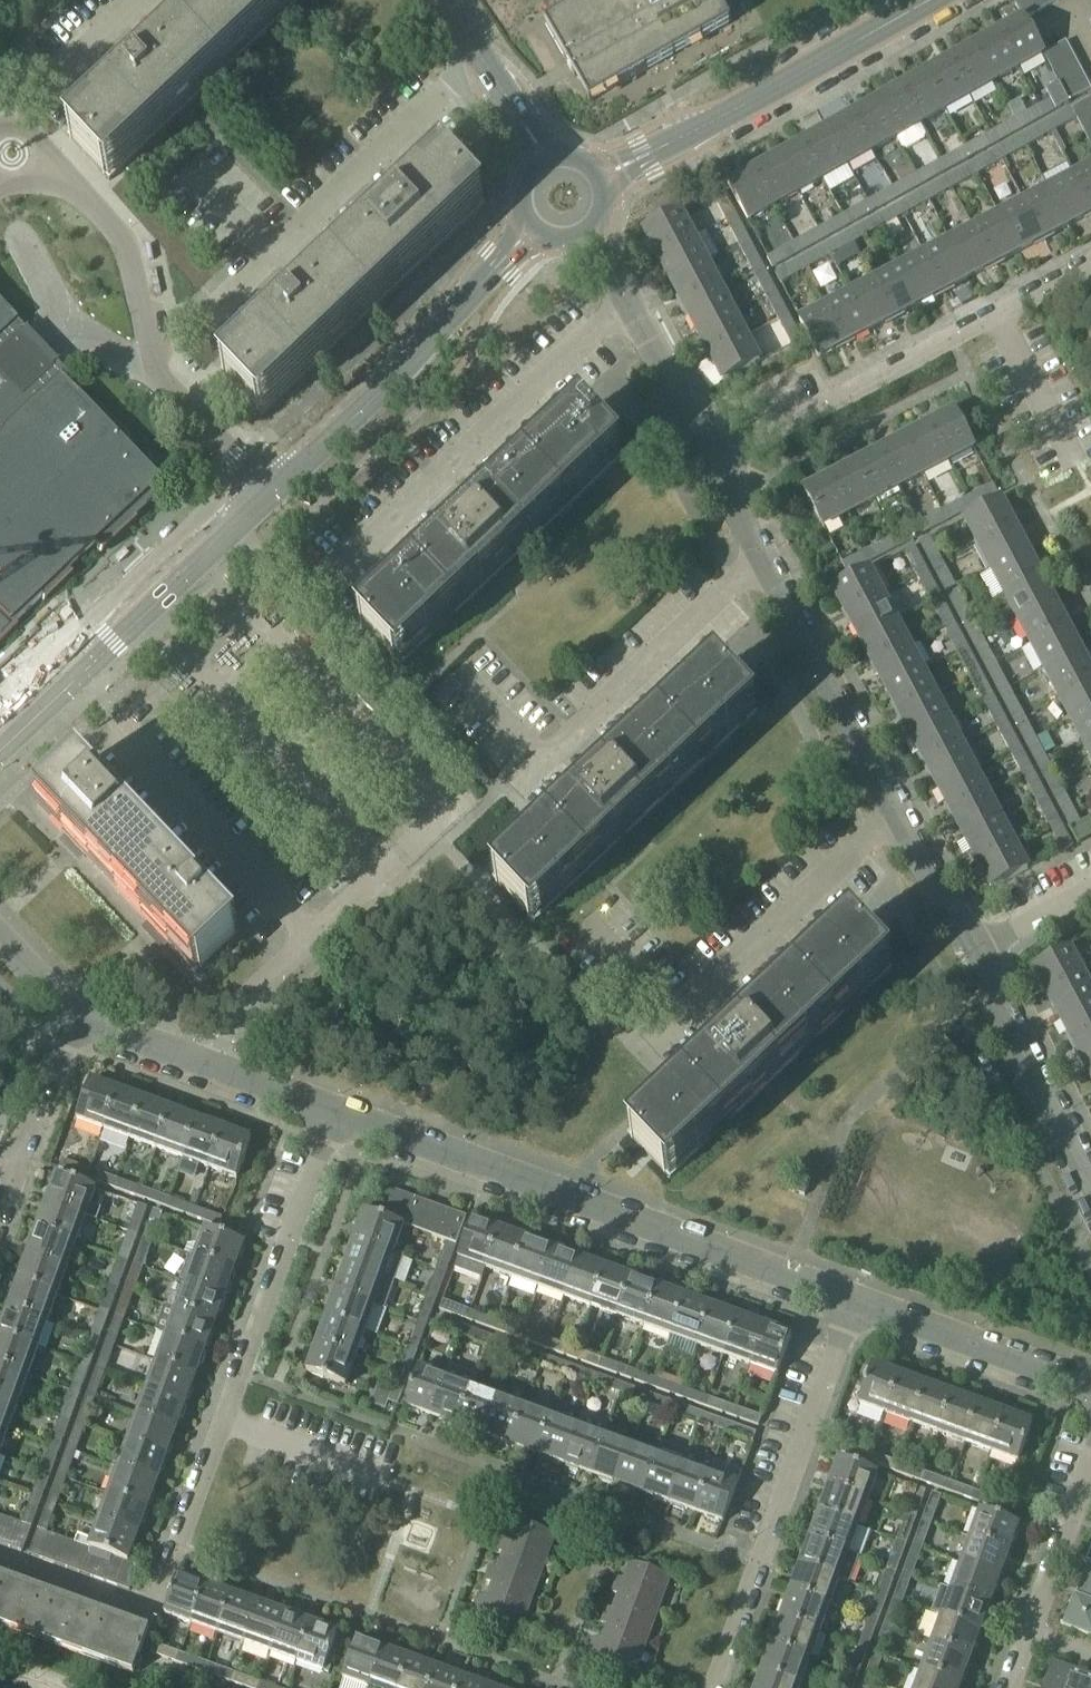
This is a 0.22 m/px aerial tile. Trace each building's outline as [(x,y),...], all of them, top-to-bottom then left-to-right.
[(180,33),(222,78),(304,0),(215,0),(180,33)] [(546,27),(591,106),(733,25),(718,0),(593,0),(546,27)] [(1023,20),(1035,14),(1027,0),(1012,0),(1023,20)] [(1035,14),(1047,7),(1043,0),(1027,0),(1035,14)] [(1043,56),(1022,19),(998,33),(1018,69),(1043,56)] [(144,67),(111,99),(69,139),(111,183),(222,78),(180,33),(144,67)] [(1018,69),(998,33),(973,47),(994,83),(1018,69)] [(1049,67),(1072,55),(1066,43),(1043,56),(1049,67)] [(994,83),(973,47),(949,61),(969,97),(994,83)] [(1055,79),(1079,67),(1072,55),(1049,67),(1055,79)] [(969,97),(949,61),(924,75),(945,111),(969,97)] [(1055,79),(1058,86),(1061,91),(1085,79),(1079,67),(1055,79)] [(945,111),(924,75),(900,89),(920,125),(945,111)] [(1090,90),(1085,79),(1061,91),(1067,103),(1090,90)] [(1046,92),(1050,101),(1037,108),(1043,120),(1069,105),(1067,103),(1061,91),(1058,86),(1046,92)] [(920,125),(900,89),(875,103),(895,139),(920,125)] [(1090,114),(1090,99),(1071,109),(1077,121),(1090,114)] [(895,139),(875,103),(850,116),(871,153),(895,139)] [(1043,120),(1037,108),(1012,122),(1019,133),(1043,120)] [(1041,126),(1047,137),(1073,123),(1066,112),(1041,126)] [(1090,129),(1090,114),(1077,121),(1083,133),(1090,129)] [(871,153),(850,116),(826,130),(847,167),(871,153)] [(1019,133),(1012,122),(988,136),(994,147),(1019,133)] [(1047,137),(1041,126),(1017,140),(1023,151),(1047,137)] [(847,167),(826,130),(801,144),(822,181),(847,167)] [(994,147),(988,136),(964,150),(970,161),(994,147)] [(1023,151),(1017,140),(993,153),(999,164),(1023,151)] [(822,181),(801,144),(777,158),(798,195),(822,181)] [(934,150),(941,162),(939,164),(945,174),(970,161),(964,150),(946,160),(939,147),(934,150)] [(999,164),(993,153),(969,167),(975,178),(999,164)] [(798,195),(777,158),(752,172),(773,208),(798,195)] [(402,203),(369,233),(333,268),(375,312),(486,206),(444,163),(402,203)] [(945,174),(939,164),(914,177),(921,188),(945,174)] [(975,178),(969,167),(945,180),(951,191),(975,178)] [(1074,177),(1090,209),(1090,169),(1074,177)] [(773,208),(752,172),(728,186),(748,222),(773,208)] [(921,188),(914,177),(890,191),(896,202),(921,188)] [(1074,177),(1049,190),(1069,228),(1090,216),(1090,209),(1074,177)] [(945,180),(926,191),(920,194),(926,205),(951,191),(945,180)] [(724,190),(712,196),(726,222),(737,216),(724,190)] [(1069,228),(1049,190),(1024,204),(1044,241),(1069,228)] [(896,202),(890,191),(865,204),(871,215),(896,202)] [(926,205),(920,194),(896,207),(902,218),(926,205)] [(871,215),(865,204),(841,218),(847,229),(871,215)] [(1044,241),(1024,204),(999,217),(1019,254),(1044,241)] [(902,218),(896,207),(872,221),(878,232),(902,218)] [(681,213),(644,232),(657,258),(694,238),(681,213)] [(1019,254),(999,217),(974,230),(993,267),(1019,254)] [(847,229),(841,218),(816,231),(822,243),(847,229)] [(878,232),(872,221),(848,234),(854,245),(878,232)] [(993,267),(974,230),(949,243),(968,280),(993,267)] [(822,243),(816,231),(792,245),(798,256),(822,243)] [(848,234),(828,245),(824,248),(830,259),(854,245),(848,234)] [(670,283),(707,263),(694,238),(657,258),(670,283)] [(968,280),(949,243),(925,256),(943,293),(968,280)] [(798,256),(792,245),(767,259),(773,270),(798,256)] [(830,259),(824,248),(800,261),(806,272),(830,259)] [(943,293),(925,256),(899,270),(918,307),(943,293)] [(806,272),(800,261),(776,275),(781,286),(806,272)] [(683,308),(720,289),(707,263),(670,283),(683,308)] [(224,373),(237,387),(265,416),(375,312),(333,268),(296,303),(265,334),(224,373)] [(918,307),(899,270),(873,283),(893,320),(918,307)] [(893,320),(873,283),(848,296),(868,333),(893,320)] [(696,333),(733,314),(720,289),(683,308),(696,333)] [(868,333),(848,296),(823,309),(843,346),(868,333)] [(17,629),(15,627),(42,601),(44,603),(72,576),(69,573),(96,548),(102,554),(137,521),(134,519),(163,491),(162,478),(98,412),(95,414),(77,394),(79,392),(37,347),(5,313),(0,308),(0,645),(17,629)] [(823,309),(798,322),(818,359),(843,346),(823,309)] [(709,358),(746,339),(733,314),(696,333),(709,358)] [(721,383),(759,364),(746,339),(709,358),(721,383)] [(972,450),(953,413),(928,426),(947,463),(972,450)] [(581,414),(422,566),(359,625),(400,669),(623,458),(581,414)] [(947,463),(928,426),(903,439),(922,476),(947,463)] [(922,476),(903,439),(878,452),(898,489),(922,476)] [(898,489),(878,452),(853,465),(872,502),(898,489)] [(872,502),(853,465),(828,479),(847,515),(872,502)] [(847,515),(828,479),(803,492),(822,529),(847,515)] [(999,497),(993,486),(967,499),(973,510),(999,497)] [(973,510),(967,499),(943,512),(948,523),(973,510)] [(976,546),(1013,526),(1001,502),(963,522),(976,546)] [(943,512),(921,523),(918,525),(923,536),(948,523),(943,512)] [(923,536),(918,525),(893,538),(899,549),(923,536)] [(1013,526),(976,546),(989,571),(1027,551),(1013,526)] [(899,549),(893,538),(868,551),(874,562),(899,549)] [(932,539),(920,545),(934,570),(945,564),(932,539)] [(916,547),(904,553),(918,579),(929,573),(916,547)] [(685,551),(675,561),(686,572),(696,562),(685,551)] [(868,551),(843,565),(848,576),(874,562),(868,551)] [(1040,576),(1027,551),(989,571),(1003,596),(1040,576)] [(958,589),(945,564),(934,570),(947,595),(958,589)] [(882,596),(869,571),(833,590),(846,615),(882,596)] [(931,603),(942,597),(929,573),(918,579),(931,603)] [(1040,576),(1003,596),(1016,621),(1053,601),(1040,576)] [(958,589),(947,595),(960,620),(971,614),(958,589)] [(859,640),(895,621),(882,596),(846,615),(859,640)] [(942,597),(931,603),(944,628),(955,622),(942,597)] [(1053,601),(1016,621),(1029,646),(1066,626),(1053,601)] [(984,639),(971,614),(960,620),(973,645),(984,639)] [(872,665),(908,646),(895,621),(859,640),(872,665)] [(968,647),(955,622),(944,628),(957,653),(968,647)] [(1066,626),(1029,646),(1042,671),(1080,651),(1066,626)] [(986,670),(997,664),(984,639),(973,645),(986,670)] [(885,690),(921,671),(908,646),(872,665),(885,690)] [(970,678),(981,672),(968,647),(957,653),(970,678)] [(1042,671),(1056,696),(1090,677),(1090,673),(1080,651),(1042,671)] [(999,694),(1010,689),(997,664),(986,670),(999,694)] [(758,714),(717,670),(633,748),(625,739),(579,781),(569,791),(577,801),(493,880),(534,924),(758,714)] [(898,715),(935,696),(921,671),(885,690),(898,715)] [(984,703),(994,697),(981,672),(970,678),(984,703)] [(1056,696),(1069,721),(1090,709),(1090,677),(1056,696)] [(1012,719),(1023,714),(1010,689),(999,694),(1012,719)] [(911,740),(948,721),(935,696),(898,715),(911,740)] [(994,697),(984,703),(997,728),(1008,722),(994,697)] [(1069,721),(1082,746),(1090,741),(1090,709),(1069,721)] [(1023,714),(1012,719),(1026,744),(1037,738),(1023,714)] [(924,765),(961,746),(948,721),(911,740),(924,765)] [(1010,752),(1021,747),(1008,722),(997,728),(1010,752)] [(1039,769),(1050,763),(1037,738),(1026,744),(1039,769)] [(1082,746),(1090,763),(1090,741),(1082,746)] [(938,791),(974,772),(961,746),(924,765),(938,791)] [(1034,772),(1021,747),(1010,752),(1023,777),(1034,772)] [(1063,788),(1050,763),(1039,769),(1052,794),(1063,788)] [(60,843),(81,865),(87,859),(117,892),(162,850),(83,767),(39,809),(66,837),(60,843)] [(951,816),(987,797),(974,772),(938,791),(951,816)] [(1036,802),(1047,797),(1034,772),(1023,777),(1036,802)] [(1065,819),(1076,813),(1063,788),(1052,794),(1065,819)] [(964,841),(1000,822),(987,797),(951,816),(964,841)] [(1050,827),(1060,822),(1047,797),(1036,802),(1050,827)] [(1071,831),(1074,835),(1079,845),(1090,838),(1090,823),(1090,822),(1083,826),(1076,813),(1065,819),(1071,831)] [(977,866),(1013,847),(1000,822),(964,841),(977,866)] [(1063,853),(1074,847),(1060,822),(1050,827),(1063,853)] [(1013,847),(977,866),(990,891),(1026,872),(1013,847)] [(142,931),(163,953),(169,946),(197,975),(241,934),(162,850),(117,892),(148,925),(142,931)] [(893,971),(852,928),(768,1007),(759,997),(702,1049),(711,1059),(627,1138),(668,1182),(893,971)] [(1071,952),(1033,971),(1047,996),(1084,977),(1071,952)] [(1090,1005),(1090,990),(1084,977),(1047,996),(1060,1021),(1090,1005)] [(1090,1037),(1090,1005),(1060,1021),(1073,1046),(1090,1037)] [(1090,1069),(1090,1037),(1073,1046),(1086,1071),(1090,1069)] [(88,1082),(74,1122),(102,1132),(116,1092),(88,1082)] [(116,1092),(102,1132),(128,1141),(142,1102),(116,1092)] [(142,1102),(128,1141),(155,1151),(168,1111),(142,1102)] [(168,1111),(155,1151),(181,1160),(195,1120),(168,1111)] [(208,1170),(222,1130),(195,1120),(181,1160),(208,1170)] [(236,1180),(250,1140),(222,1130),(208,1170),(236,1180)] [(63,1161),(60,1170),(85,1179),(89,1170),(63,1161)] [(112,1189),(115,1179),(89,1170),(85,1179),(112,1189)] [(44,1203),(85,1217),(94,1191),(54,1176),(44,1203)] [(794,1177),(789,1191),(804,1197),(809,1183),(794,1177)] [(115,1179),(112,1189),(138,1198),(141,1189),(115,1179)] [(141,1189),(138,1198),(164,1208),(167,1198),(141,1189)] [(403,1227),(447,1243),(456,1246),(466,1219),(394,1193),(384,1220),(403,1227)] [(190,1217),(194,1208),(167,1198),(164,1208),(190,1217)] [(85,1217),(44,1203),(35,1230),(75,1244),(85,1217)] [(128,1233),(138,1237),(148,1210),(138,1206),(128,1233)] [(220,1228),(223,1219),(194,1208),(190,1217),(220,1228)] [(144,1241),(153,1244),(163,1215),(154,1212),(144,1241)] [(403,1227),(384,1220),(365,1213),(355,1241),(405,1259),(405,1257),(394,1253),(403,1227)] [(472,1222),(458,1261),(455,1271),(482,1281),(486,1271),(485,1271),(499,1231),(472,1222)] [(75,1244),(35,1230),(25,1256),(65,1271),(75,1244)] [(194,1259),(233,1273),(243,1244),(204,1230),(194,1259)] [(485,1271),(486,1271),(511,1280),(525,1241),(499,1231),(485,1271)] [(138,1237),(128,1233),(118,1260),(129,1264),(138,1237)] [(135,1266),(144,1269),(153,1244),(144,1241),(135,1266)] [(395,1285),(405,1259),(355,1241),(345,1267),(395,1285)] [(538,1290),(552,1251),(525,1241),(511,1280),(538,1290)] [(437,1270),(446,1274),(456,1246),(447,1243),(437,1270)] [(565,1300),(580,1260),(552,1251),(538,1290),(565,1300)] [(65,1271),(25,1256),(15,1283),(56,1297),(65,1271)] [(184,1284),(223,1298),(233,1273),(194,1259),(184,1284)] [(109,1286),(119,1290),(129,1264),(118,1260),(109,1286)] [(592,1309),(606,1270),(580,1260),(565,1300),(592,1309)] [(125,1292),(134,1296),(144,1269),(135,1266),(125,1292)] [(335,1294),(374,1308),(375,1308),(386,1312),(395,1285),(345,1267),(335,1294)] [(446,1274),(437,1270),(427,1297),(437,1300),(446,1274)] [(633,1279),(606,1270),(592,1309),(618,1319),(633,1279)] [(633,1279),(618,1319),(646,1329),(660,1289),(633,1279)] [(56,1297),(15,1283),(5,1310),(46,1324),(56,1297)] [(184,1284),(180,1297),(172,1295),(167,1307),(175,1310),(214,1325),(223,1298),(184,1284)] [(99,1313),(109,1316),(119,1290),(109,1286),(99,1313)] [(671,1338),(685,1298),(660,1289),(646,1329),(671,1338)] [(116,1318),(125,1322),(134,1296),(125,1292),(116,1318)] [(374,1308),(335,1294),(326,1320),(365,1334),(374,1308)] [(437,1300),(427,1297),(418,1323),(427,1327),(437,1300)] [(697,1347),(711,1308),(685,1298),(671,1338),(697,1347)] [(467,1321),(470,1312),(444,1302),(441,1311),(467,1321)] [(204,1351),(214,1325),(175,1310),(165,1307),(156,1333),(165,1337),(204,1351)] [(725,1357),(739,1317),(711,1308),(697,1347),(725,1357)] [(5,1310),(0,1325),(0,1336),(37,1350),(46,1324),(5,1310)] [(493,1330),(496,1321),(470,1312),(467,1321),(493,1330)] [(109,1316),(99,1313),(89,1340),(99,1344),(109,1316)] [(751,1366),(765,1327),(739,1317),(725,1357),(751,1366)] [(106,1346),(115,1349),(125,1322),(116,1318),(106,1346)] [(438,1318),(435,1327),(461,1337),(464,1327),(438,1318)] [(365,1334),(326,1320),(316,1346),(355,1360),(365,1334)] [(496,1321),(493,1330),(520,1340),(524,1331),(496,1321)] [(408,1350),(418,1353),(427,1327),(418,1323),(408,1350)] [(488,1346),(491,1337),(464,1327),(461,1337),(488,1346)] [(765,1327),(751,1366),(778,1376),(792,1337),(765,1327)] [(546,1350),(550,1341),(524,1331),(520,1340),(546,1350)] [(0,1336),(0,1367),(27,1376),(37,1350),(0,1336)] [(156,1364),(195,1378),(204,1351),(165,1337),(156,1364)] [(515,1356),(518,1347),(491,1337),(488,1346),(515,1356)] [(80,1366),(90,1369),(99,1344),(89,1340),(80,1366)] [(577,1351),(550,1341),(546,1350),(573,1360),(577,1351)] [(106,1346),(96,1371),(106,1375),(115,1349),(106,1346)] [(306,1374),(345,1388),(355,1360),(316,1346),(306,1374)] [(541,1366),(544,1356),(518,1347),(515,1356),(541,1366)] [(398,1376),(408,1380),(418,1353),(408,1350),(398,1376)] [(599,1369),(602,1360),(577,1351),(573,1360),(599,1369)] [(568,1375),(571,1366),(544,1356),(541,1366),(568,1375)] [(628,1379),(631,1370),(602,1360),(599,1369),(628,1379)] [(146,1390),(185,1404),(195,1378),(156,1364),(146,1390)] [(873,1365),(873,1366),(858,1405),(886,1415),(900,1376),(873,1365)] [(70,1392),(80,1396),(90,1369),(80,1366),(70,1392)] [(593,1385),(596,1375),(571,1366),(568,1375),(593,1385)] [(0,1367),(0,1396),(18,1403),(27,1376),(0,1367)] [(445,1381),(431,1420),(458,1430),(472,1390),(477,1376),(450,1367),(445,1381)] [(631,1370),(628,1379),(653,1388),(656,1379),(631,1370)] [(106,1375),(96,1371),(86,1398),(96,1401),(106,1375)] [(418,1371),(404,1410),(431,1420),(445,1381),(418,1371)] [(596,1375),(593,1385),(622,1395),(625,1386),(596,1375)] [(398,1376),(391,1395),(388,1403),(399,1407),(408,1380),(398,1376)] [(913,1425),(927,1385),(900,1376),(886,1415),(913,1425)] [(656,1379),(653,1388),(679,1398),(682,1389),(656,1379)] [(939,1434),(953,1395),(927,1385),(913,1425),(939,1434)] [(625,1386),(622,1395),(647,1404),(650,1395),(625,1386)] [(707,1408),(710,1399),(682,1389),(679,1398),(707,1408)] [(136,1416),(175,1430),(185,1404),(146,1390),(136,1416)] [(472,1390),(458,1430),(485,1439),(499,1400),(472,1390)] [(61,1419),(70,1422),(80,1396),(70,1392),(61,1419)] [(677,1405),(650,1395),(647,1404),(673,1414),(676,1406),(677,1405)] [(965,1444),(980,1405),(953,1395),(939,1434),(965,1444)] [(0,1396),(0,1427),(8,1430),(18,1403),(0,1396)] [(77,1425),(86,1428),(96,1401),(86,1398),(77,1425)] [(733,1417),(736,1408),(710,1399),(707,1408),(733,1417)] [(499,1400),(485,1439),(511,1449),(525,1409),(499,1400)] [(677,1405),(676,1406),(673,1414),(700,1424),(703,1414),(677,1405)] [(1007,1415),(980,1405),(965,1444),(992,1454),(1007,1415)] [(759,1427),(763,1418),(736,1408),(733,1417),(759,1427)] [(525,1409),(511,1449),(538,1458),(552,1419),(525,1409)] [(578,1428),(564,1468),(591,1477),(606,1438),(605,1438),(610,1424),(582,1414),(578,1428)] [(727,1433),(730,1424),(703,1414),(700,1424),(727,1433)] [(1018,1463),(1032,1424),(1007,1415),(992,1454),(1018,1463)] [(126,1443),(165,1458),(175,1430),(136,1416),(126,1443)] [(51,1446),(60,1449),(70,1422),(61,1419),(51,1446)] [(552,1419),(538,1458),(564,1468),(578,1428),(552,1419)] [(754,1443),(757,1434),(730,1424),(727,1433),(754,1443)] [(67,1451),(77,1455),(86,1428),(77,1425),(67,1451)] [(606,1438),(591,1477),(617,1487),(631,1449),(631,1447),(606,1438)] [(117,1470),(156,1484),(165,1458),(126,1443),(117,1470)] [(868,1463),(872,1454),(843,1444),(840,1453),(868,1463)] [(658,1457),(644,1496),(671,1506),(685,1467),(689,1454),(662,1445),(658,1457)] [(60,1449),(51,1446),(41,1472),(51,1475),(60,1449)] [(631,1449),(617,1487),(631,1492),(644,1496),(658,1457),(631,1447),(631,1449)] [(57,1478),(67,1481),(77,1455),(67,1451),(57,1478)] [(685,1467),(671,1506),(697,1515),(716,1464),(689,1454),(685,1467)] [(872,1454),(868,1463),(895,1473),(899,1464),(872,1454)] [(830,1486),(869,1500),(878,1474),(839,1461),(830,1486)] [(716,1464),(697,1515),(724,1525),(725,1525),(739,1486),(743,1473),(716,1464)] [(899,1464),(895,1473),(921,1483),(924,1473),(899,1464)] [(107,1496),(146,1511),(156,1484),(117,1470),(107,1496)] [(32,1498),(41,1502),(51,1475),(41,1472),(32,1498)] [(924,1473),(921,1483),(948,1492),(951,1483),(924,1473)] [(47,1504),(58,1508),(67,1481),(57,1478),(47,1504)] [(951,1483),(948,1492),(974,1502),(977,1493),(951,1483)] [(821,1512),(859,1527),(869,1500),(830,1486),(821,1512)] [(926,1492),(916,1488),(906,1514),(916,1518),(926,1492)] [(977,1493),(974,1502),(993,1509),(997,1500),(977,1493)] [(944,1498),(933,1494),(923,1520),(934,1524),(944,1498)] [(98,1522),(137,1536),(146,1511),(107,1496),(98,1522)] [(41,1502),(32,1498),(22,1526),(31,1529),(41,1502)] [(58,1508),(47,1504),(37,1531),(48,1535),(58,1508)] [(811,1539),(850,1553),(859,1527),(821,1512),(811,1539)] [(971,1538),(1010,1552),(1020,1526),(980,1512),(971,1538)] [(916,1518),(906,1514),(896,1540),(907,1544),(916,1518)] [(18,1525),(5,1520),(0,1535),(0,1546),(9,1549),(18,1525)] [(934,1524),(923,1520),(914,1547),(924,1550),(934,1524)] [(88,1550),(100,1555),(113,1559),(126,1563),(127,1564),(137,1536),(98,1522),(91,1540),(78,1535),(74,1545),(75,1546),(88,1550)] [(9,1549),(22,1554),(31,1529),(18,1525),(9,1549)] [(499,1553),(505,1556),(543,1569),(554,1539),(516,1525),(511,1540),(504,1538),(499,1553)] [(37,1532),(28,1556),(41,1560),(50,1536),(37,1532)] [(54,1565),(62,1541),(50,1536),(41,1560),(54,1565)] [(1010,1552),(971,1538),(961,1564),(1001,1578),(1010,1552)] [(801,1566),(840,1580),(850,1584),(860,1557),(850,1553),(811,1539),(801,1566)] [(907,1544),(896,1540),(886,1566),(897,1570),(907,1544)] [(74,1545),(62,1541),(54,1565),(67,1570),(75,1546),(74,1545)] [(79,1574),(88,1550),(75,1546),(67,1570),(79,1574)] [(924,1550),(914,1547),(904,1573),(915,1577),(924,1550)] [(88,1550),(79,1574),(92,1579),(100,1555),(88,1550)] [(100,1555),(92,1579),(105,1583),(113,1559),(100,1555)] [(487,1584),(494,1586),(532,1600),(543,1569),(505,1556),(500,1570),(493,1567),(487,1584)] [(113,1559),(105,1583),(117,1588),(126,1563),(113,1559)] [(139,1568),(127,1564),(126,1563),(117,1588),(130,1593),(139,1568)] [(1001,1578),(961,1564),(952,1590),(991,1604),(1001,1578)] [(792,1592),(831,1606),(840,1580),(801,1566),(792,1592)] [(897,1570),(886,1566),(876,1593),(887,1597),(897,1570)] [(614,1594),(622,1597),(659,1611),(670,1581),(633,1567),(627,1582),(619,1579),(614,1594)] [(1080,1598),(1075,1596),(1064,1628),(1090,1638),(1090,1569),(1080,1598)] [(915,1577),(904,1573),(894,1600),(905,1604),(915,1577)] [(192,1627),(207,1587),(179,1577),(165,1617),(192,1627)] [(489,1601),(482,1599),(476,1614),(521,1630),(532,1600),(494,1586),(489,1601)] [(219,1637),(234,1597),(207,1587),(192,1627),(219,1637)] [(931,1614),(941,1618),(942,1617),(981,1631),(991,1604),(952,1590),(951,1592),(941,1588),(931,1614)] [(132,1667),(136,1669),(146,1641),(0,1589),(0,1621),(132,1667)] [(782,1620),(821,1634),(831,1606),(792,1592),(782,1620)] [(887,1597),(876,1593),(867,1619),(877,1623),(887,1597)] [(245,1646),(260,1606),(234,1597),(219,1637),(245,1646)] [(609,1610),(603,1625),(611,1628),(648,1642),(659,1611),(622,1597),(617,1613),(609,1610)] [(905,1604),(894,1600),(885,1626),(895,1629),(905,1604)] [(272,1656),(287,1616),(260,1606),(245,1646),(272,1656)] [(299,1665),(313,1625),(287,1616),(272,1656),(299,1665)] [(942,1617),(941,1618),(933,1643),(972,1657),(981,1631),(942,1617)] [(877,1623),(867,1619),(856,1647),(867,1651),(877,1623)] [(772,1647),(811,1661),(821,1634),(782,1620),(772,1647)] [(325,1675),(339,1634),(313,1625),(299,1665),(325,1675)] [(895,1629),(885,1626),(875,1654),(885,1657),(895,1629)] [(598,1639),(592,1656),(636,1672),(648,1642),(611,1628),(606,1642),(598,1639)] [(344,1680),(344,1681),(362,1687),(373,1687),(386,1652),(358,1642),(344,1680)] [(972,1657),(933,1643),(922,1671),(962,1685),(972,1657)] [(155,1645),(152,1654),(179,1664),(182,1655),(155,1645)] [(811,1661),(772,1647),(763,1673),(802,1687),(811,1661)] [(856,1647),(850,1665),(847,1674),(857,1678),(860,1669),(867,1651),(856,1647)] [(412,1662),(386,1652),(373,1687),(403,1687),(412,1662)] [(875,1654),(865,1680),(875,1684),(885,1657),(875,1654)] [(205,1674),(209,1665),(182,1655),(179,1664),(205,1674)] [(439,1672),(412,1662),(403,1687),(433,1687),(439,1672)] [(1056,1664),(1047,1687),(1090,1687),(1090,1677),(1056,1664)] [(205,1674),(222,1680),(232,1683),(235,1674),(209,1665),(205,1674)] [(919,1680),(916,1687),(961,1687),(962,1685),(922,1671),(919,1680)] [(439,1672),(433,1687),(462,1687),(465,1681),(439,1672)] [(761,1680),(758,1687),(802,1687),(763,1673),(761,1680)] [(235,1674),(232,1683),(245,1687),(260,1687),(262,1684),(235,1674)] [(844,1680),(842,1687),(853,1687),(857,1678),(847,1674),(844,1680)]
